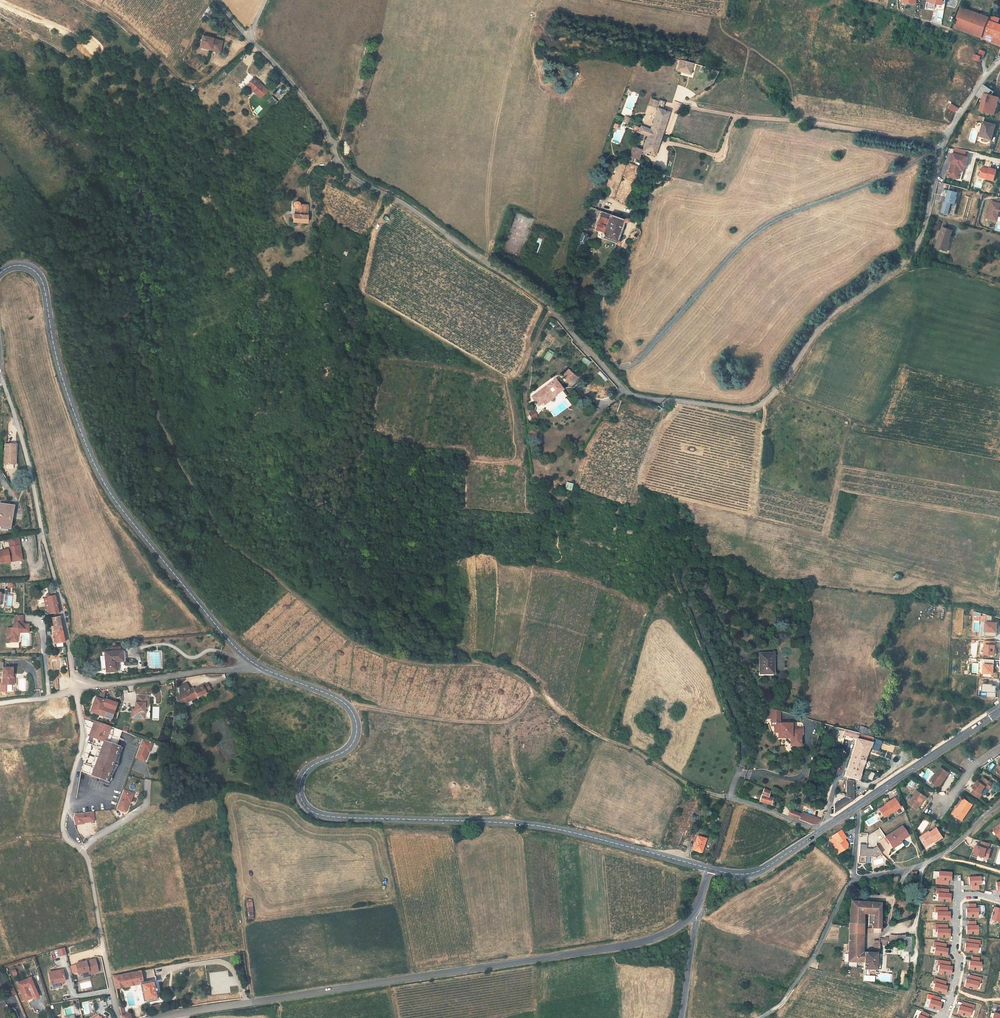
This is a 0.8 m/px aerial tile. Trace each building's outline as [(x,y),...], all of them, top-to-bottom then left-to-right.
[(946,0),(927,0),(926,8),(934,9),(935,8),(944,10),(946,0)] [(953,27),(982,37),(988,20),(989,17),(961,8),(953,27)] [(990,16),(989,21),(997,23),(999,16),(994,15),(994,17),(990,16)] [(999,45),(999,24),(997,23),(989,21),(988,20),(982,37),(982,38),(999,45)] [(220,52),(223,41),(213,39),(213,38),(203,36),(201,46),(211,48),(211,50),(220,52)] [(185,48),(190,41),(183,37),(179,43),(185,48)] [(974,58),(979,60),(980,56),(983,56),(985,51),(980,49),(978,55),(976,54),(974,58)] [(678,70),(685,72),(688,62),(681,60),(678,70)] [(690,73),(693,63),(688,62),(685,72),(690,73)] [(245,85),(253,76),(249,73),(242,82),(245,85)] [(254,78),(247,85),(261,98),(268,91),(254,78)] [(984,99),(981,111),(992,114),(993,110),(996,111),(998,102),(999,98),(992,96),(989,95),(990,94),(992,90),(984,85),(977,96),(981,98),(984,99)] [(271,95),(269,99),(275,104),(277,101),(271,95)] [(652,98),(649,104),(656,106),(658,100),(652,98)] [(660,98),(657,105),(659,106),(658,107),(662,109),(666,100),(660,98)] [(655,155),(669,111),(662,109),(658,107),(650,129),(640,125),(638,132),(648,136),(642,151),(655,155)] [(991,139),(995,125),(983,122),(980,136),(991,139)] [(631,155),(629,161),(634,162),(636,157),(640,159),(642,151),(635,148),(632,156),(631,155)] [(951,166),(950,170),(948,175),(961,178),(963,170),(965,166),(965,165),(967,156),(953,152),(951,161),(952,162),(951,166)] [(981,170),(980,177),(994,180),(997,170),(997,169),(989,167),(989,168),(982,167),(981,170)] [(955,204),(957,196),(956,196),(957,192),(949,190),(947,196),(946,201),(945,201),(942,212),(948,214),(951,203),(955,204)] [(307,214),(308,205),(301,204),(301,202),(299,201),(297,201),(295,202),(294,204),(294,205),(295,207),(297,207),(296,214),(294,214),(293,222),(307,223),(308,214),(307,214)] [(992,201),(987,218),(997,220),(999,215),(999,216),(999,203),(992,201)] [(628,219),(628,218),(627,217),(626,217),(624,217),(623,219),(602,211),(598,222),(597,222),(595,229),(604,233),(603,237),(616,242),(616,244),(618,245),(619,244),(620,243),(620,241),(619,240),(617,240),(624,222),(625,223),(626,223),(627,223),(628,222),(628,220),(628,219)] [(949,242),(953,231),(943,227),(936,247),(947,251),(950,243),(949,242)] [(585,240),(587,235),(585,234),(582,233),(579,242),(584,244),(585,240)] [(544,358),(549,361),(554,351),(548,349),(544,358)] [(562,376),(566,382),(575,376),(572,370),(562,376)] [(537,394),(543,402),(554,394),(554,395),(562,390),(555,380),(547,386),(548,387),(546,389),(545,388),(537,394)] [(554,394),(543,402),(545,404),(555,396),(554,395),(554,394)] [(6,455),(4,475),(13,476),(14,469),(15,469),(17,456),(6,455)] [(564,489),(571,491),(573,484),(566,482),(564,489)] [(19,559),(18,547),(8,549),(9,558),(9,559),(7,561),(2,562),(0,563),(0,574),(4,573),(4,574),(9,573),(9,571),(16,569),(17,572),(21,571),(21,567),(18,567),(17,559),(19,559)] [(45,596),(46,598),(47,610),(48,614),(54,613),(52,595),(45,596)] [(7,637),(7,641),(14,641),(14,634),(16,632),(20,629),(25,629),(25,624),(20,624),(19,623),(19,614),(11,614),(11,624),(7,627),(3,627),(3,637),(7,637)] [(993,616),(987,614),(985,636),(997,636),(997,623),(992,622),(993,616)] [(61,643),(55,617),(48,619),(51,632),(50,633),(53,644),(61,643)] [(995,641),(985,640),(985,654),(995,655),(995,641)] [(106,665),(106,670),(106,673),(115,672),(114,661),(123,660),(122,651),(120,651),(113,652),(105,652),(106,665)] [(114,661),(115,672),(118,672),(118,669),(117,665),(117,663),(124,662),(125,662),(125,661),(125,660),(125,654),(124,652),(123,651),(122,651),(123,660),(114,661)] [(760,665),(760,669),(760,673),(760,676),(773,675),(773,669),(773,665),(773,654),(760,654),(760,665)] [(984,665),(984,669),(984,673),(993,674),(994,669),(994,665),(994,660),(984,659),(984,665)] [(11,669),(1,669),(2,685),(13,685),(13,678),(11,678),(11,675),(11,669)] [(179,695),(175,697),(179,706),(197,696),(197,697),(206,693),(202,686),(194,690),(193,688),(190,689),(186,683),(179,687),(179,695)] [(207,683),(202,685),(206,692),(211,689),(207,683)] [(983,683),(982,692),(987,692),(987,697),(996,697),(997,686),(993,685),(993,684),(983,683)] [(132,714),(128,714),(128,720),(141,720),(142,705),(145,705),(145,698),(134,697),(134,704),(132,704),(132,711),(132,714)] [(88,712),(109,720),(114,705),(104,702),(104,703),(93,699),(88,712)] [(780,722),(780,711),(770,708),(766,718),(771,719),(771,726),(774,726),(774,732),(779,733),(779,737),(785,737),(785,739),(785,740),(788,744),(789,744),(789,747),(801,747),(801,730),(795,729),(793,729),(793,722),(780,722)] [(93,780),(97,781),(96,784),(105,787),(109,778),(111,773),(114,768),(115,762),(117,757),(119,750),(113,748),(119,733),(91,722),(86,738),(94,741),(92,746),(85,743),(80,754),(79,760),(82,761),(78,773),(88,777),(88,778),(88,779),(93,781),(93,780)] [(845,730),(843,735),(849,737),(848,738),(853,739),(853,738),(856,739),(857,739),(858,734),(845,730)] [(860,775),(859,775),(862,766),(869,748),(870,749),(872,743),(871,743),(873,738),(872,737),(868,736),(864,735),(858,734),(857,739),(856,739),(855,744),(846,771),(844,776),(847,777),(853,779),(858,781),(860,775)] [(145,762),(152,742),(141,739),(135,758),(145,762)] [(936,775),(932,782),(939,787),(949,773),(940,767),(935,775),(936,775)] [(978,780),(974,788),(975,789),(981,793),(986,786),(990,789),(993,784),(984,777),(981,780),(980,782),(979,781),(978,780)] [(853,796),(853,794),(853,783),(852,782),(847,781),(847,794),(847,796),(847,798),(839,802),(835,804),(834,805),(834,813),(835,812),(839,810),(853,800),(853,796)] [(116,809),(126,813),(134,793),(123,789),(116,809)] [(760,802),(771,805),(772,802),(773,798),(768,797),(770,792),(764,789),(760,802)] [(972,793),(980,798),(983,794),(981,793),(975,789),(972,793)] [(918,791),(915,795),(909,804),(917,809),(926,797),(918,791)] [(884,817),(900,807),(894,799),(887,803),(887,804),(879,809),(884,817)] [(962,801),(954,814),(962,820),(973,804),(966,800),(964,802),(962,801)] [(788,816),(798,820),(801,814),(799,814),(796,813),(790,811),(788,816)] [(73,813),(74,824),(94,823),(94,812),(73,813)] [(817,824),(820,822),(813,819),(809,818),(801,814),(798,820),(812,825),(815,825),(817,824)] [(885,837),(892,847),(901,841),(909,836),(902,826),(885,837)] [(920,837),(925,845),(934,839),(935,841),(936,842),(943,837),(938,828),(930,833),(929,831),(920,837)] [(884,837),(880,829),(874,832),(879,840),(884,837)] [(830,840),(835,849),(836,851),(839,851),(842,852),(847,848),(848,844),(846,841),(844,842),(843,840),(846,838),(841,830),(839,831),(835,834),(833,836),(834,838),(830,840)] [(697,836),(693,850),(701,852),(705,839),(697,836)] [(977,845),(974,854),(988,858),(991,849),(989,848),(990,843),(982,841),(981,846),(977,845)] [(860,844),(859,856),(866,857),(876,858),(882,854),(876,846),(872,849),(866,849),(866,845),(860,844)] [(951,873),(939,872),(938,880),(936,879),(936,884),(948,885),(948,880),(950,881),(951,873)] [(980,877),(969,877),(969,885),(971,885),(972,890),(978,889),(978,885),(980,885),(980,877)] [(948,890),(937,889),(936,893),(938,893),(937,901),(950,902),(950,894),(948,894),(948,890)] [(862,944),(863,925),(863,919),(863,915),(863,913),(864,902),(864,898),(851,897),(850,915),(850,919),(850,924),(849,944),(856,944),(862,944)] [(869,914),(869,915),(869,919),(869,925),(872,926),(872,929),(873,929),(880,929),(880,919),(880,915),(881,903),(870,903),(869,914)] [(975,904),(968,904),(968,909),(966,909),(966,915),(966,916),(977,916),(977,915),(977,909),(975,909),(975,904)] [(992,915),(991,919),(998,921),(997,923),(999,924),(999,909),(994,907),(992,915)] [(935,908),(935,912),(937,912),(937,915),(937,919),(937,920),(949,920),(949,919),(949,915),(949,912),(947,912),(947,908),(935,908)] [(966,926),(967,933),(967,934),(978,933),(977,926),(975,926),(975,921),(969,921),(969,926),(966,926)] [(947,925),(935,924),(935,929),(937,929),(937,937),(949,937),(949,929),(947,929),(947,925)] [(980,941),(968,939),(967,943),(965,943),(964,951),(976,952),(977,945),(980,945),(980,941)] [(946,944),(934,942),(933,946),(935,947),(934,954),(946,956),(947,949),(945,948),(946,944)] [(64,947),(56,949),(59,957),(66,954),(64,947)] [(848,961),(848,962),(864,962),(864,953),(862,952),(856,952),(848,952),(848,954),(848,961)] [(864,953),(864,962),(863,970),(876,970),(877,953),(864,952),(864,953)] [(979,958),(972,957),(972,961),(969,961),(968,969),(980,970),(980,962),(978,962),(979,958)] [(77,976),(98,971),(95,958),(74,963),(77,976)] [(939,965),(938,972),(950,974),(951,967),(949,966),(950,962),(938,960),(938,964),(939,965)] [(153,968),(113,977),(116,988),(139,982),(144,1002),(157,999),(153,981),(156,981),(153,968)] [(63,969),(48,970),(49,984),(64,983),(63,969)] [(879,973),(878,980),(891,981),(892,974),(879,973)] [(64,975),(71,997),(77,995),(72,978),(70,979),(69,974),(64,975)] [(966,979),(965,984),(976,988),(978,982),(980,983),(981,978),(976,977),(969,975),(968,979),(966,979)] [(946,982),(934,978),(933,982),(935,983),(933,990),(944,994),(947,986),(945,986),(946,982)] [(27,980),(13,985),(21,1003),(25,1001),(26,1003),(29,1001),(25,990),(30,988),(27,980)] [(30,988),(25,990),(29,1001),(35,999),(30,988)] [(934,996),(932,1000),(930,999),(928,1007),(939,1010),(941,1003),(939,1002),(940,998),(934,996)] [(959,1006),(957,1013),(968,1017),(971,1009),(973,1010),(974,1005),(962,1002),(961,1006),(959,1006)] [(123,1017),(132,1017),(131,1013),(125,1015),(123,1006),(120,1007),(123,1017)]
